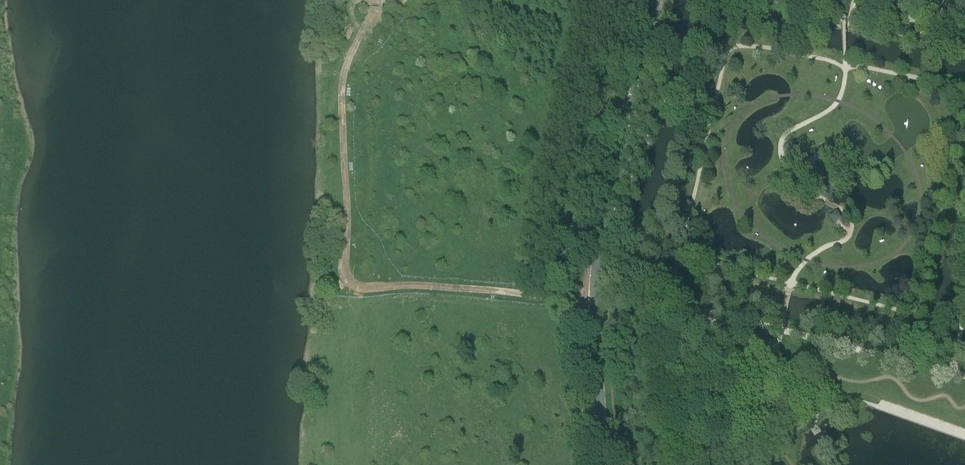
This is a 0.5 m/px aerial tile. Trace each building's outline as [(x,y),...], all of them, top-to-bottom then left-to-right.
[(792,145),(784,150),(790,158),(797,153),(792,145)] [(837,215),(830,220),(835,228),(839,225),(842,223),(837,215)]
